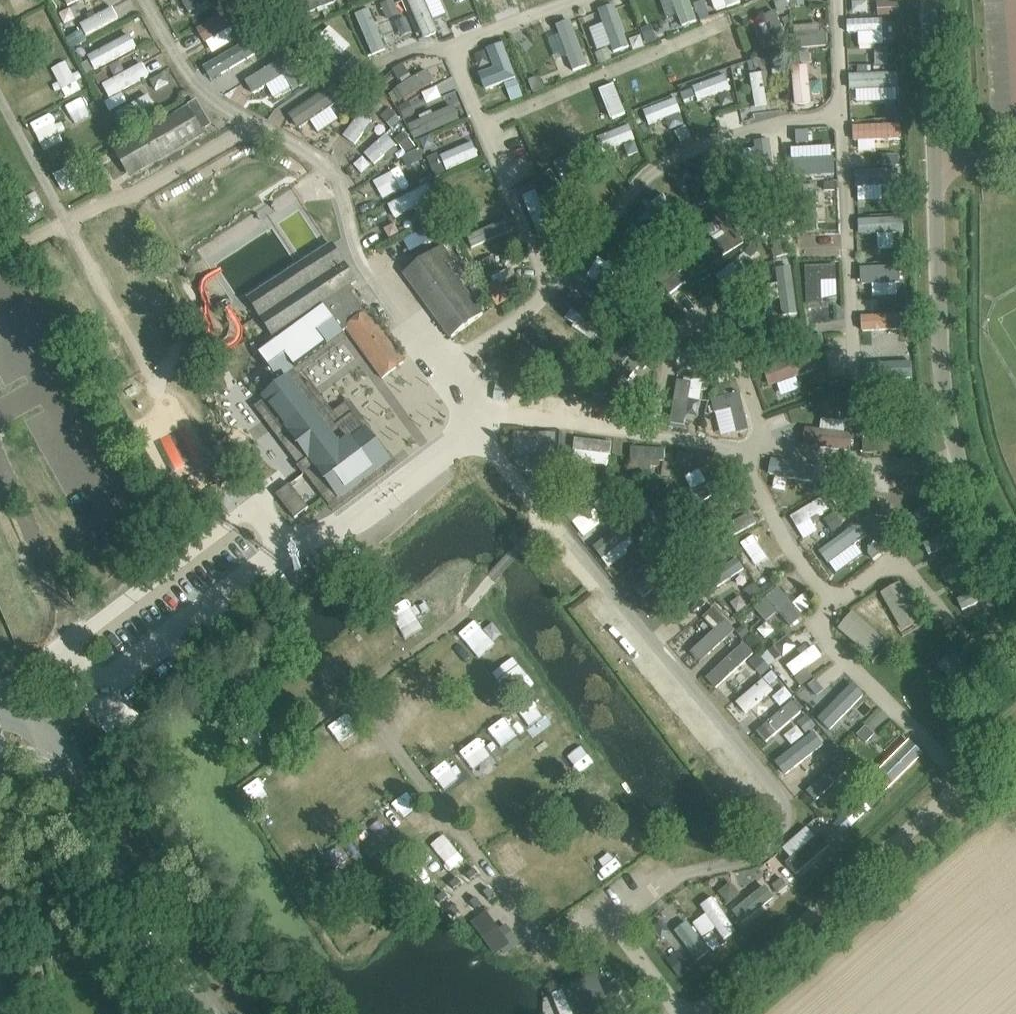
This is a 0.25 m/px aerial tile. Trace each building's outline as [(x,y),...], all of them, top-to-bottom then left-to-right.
[(211,0),(185,0),(183,1),(191,13),(211,0)] [(445,8),(442,0),(408,0),(417,20),(445,8)] [(510,6),(508,0),(492,0),(495,11),(510,6)] [(668,15),(679,12),(682,25),(697,21),(692,0),(664,0),(668,15)] [(805,0),(776,0),(777,9),(806,5),(805,0)] [(899,0),(887,0),(877,1),(878,14),(900,12),(899,0)] [(613,43),(615,51),(630,46),(616,2),(600,8),(605,23),(591,27),(597,48),(613,43)] [(114,6),(81,22),(87,34),(120,18),(114,6)] [(372,52),(387,46),(370,7),(355,13),(372,52)] [(778,9),(762,13),(770,44),(786,41),(778,9)] [(586,15),(589,26),(603,22),(600,10),(586,15)] [(859,44),(885,43),(884,17),(848,18),(848,31),(858,31),(859,44)] [(574,69),(588,65),(572,19),(558,23),(574,69)] [(828,31),(820,31),(819,24),(792,25),(793,46),(829,45),(828,31)] [(331,25),(322,34),(342,54),(351,45),(331,25)] [(95,67),(139,49),(132,35),(89,53),(95,67)] [(506,41),(488,47),(495,68),(481,72),(486,90),(506,83),(512,98),(524,95),(506,41)] [(211,78),(249,58),(241,44),(204,64),(211,78)] [(876,62),(888,63),(889,47),(877,46),(876,62)] [(253,91),(269,86),(273,95),(306,84),(297,58),(247,75),(253,91)] [(144,63),(103,81),(109,95),(151,77),(144,63)] [(794,66),(795,105),(812,104),(811,66),(794,66)] [(430,70),(394,87),(400,100),(437,82),(430,70)] [(754,106),(769,105),(768,71),(753,72),(754,106)] [(859,101),(899,99),(898,71),(851,72),(852,90),(858,89),(859,101)] [(693,86),(699,101),(732,88),(726,73),(693,86)] [(600,89),(613,119),(627,112),(615,82),(600,89)] [(438,86),(423,92),(428,102),(442,96),(438,86)] [(309,138),(343,118),(327,91),(293,111),(309,138)] [(116,112),(123,124),(157,106),(150,94),(116,112)] [(79,132),(98,123),(84,95),(65,104),(79,132)] [(643,109),(648,123),(682,111),(676,96),(643,109)] [(454,103),(409,123),(415,138),(461,118),(454,103)] [(206,136),(189,107),(114,150),(131,179),(206,136)] [(725,126),(743,124),(742,110),(723,112),(725,126)] [(34,124),(41,138),(56,131),(49,117),(34,124)] [(358,117),(346,135),(357,142),(369,125),(358,117)] [(855,139),(903,137),(902,122),(855,123),(855,139)] [(603,150),(635,138),(630,124),(598,136),(603,150)] [(374,164),(398,143),(388,132),(365,153),(374,164)] [(877,148),(875,138),(858,142),(860,152),(877,148)] [(448,168),(480,155),(474,141),(442,153),(448,168)] [(773,168),(772,143),(746,145),(747,169),(773,168)] [(834,174),(834,146),(793,145),(792,174),(834,174)] [(435,173),(446,168),(440,153),(429,157),(435,173)] [(568,195),(581,191),(570,156),(557,160),(568,195)] [(381,174),(391,193),(410,184),(400,165),(381,174)] [(688,166),(675,173),(680,185),(694,178),(688,166)] [(858,200),(883,199),(882,183),(900,182),(900,167),(857,169),(858,200)] [(395,217),(436,197),(429,182),(388,203),(395,217)] [(901,184),(883,185),(884,195),(902,194),(901,184)] [(825,204),(826,186),(809,185),(808,203),(825,204)] [(523,194),(539,232),(553,226),(537,188),(523,194)] [(665,194),(654,201),(668,221),(679,214),(665,194)] [(701,249),(714,265),(745,239),(725,214),(705,231),(712,240),(701,249)] [(859,217),(860,233),(878,232),(879,248),(895,248),(894,231),(905,230),(904,214),(859,217)] [(428,225),(405,240),(412,252),(435,237),(428,225)] [(625,240),(643,247),(649,232),(631,225),(625,240)] [(278,380),(345,334),(343,332),(346,330),(367,357),(382,378),(405,362),(369,314),(353,296),(357,292),(353,287),(359,283),(334,244),(332,246),(302,265),(248,300),(274,341),(258,353),(278,380)] [(446,247),(439,252),(404,277),(450,340),(485,315),(449,266),(456,261),(446,247)] [(745,251),(717,276),(727,287),(755,262),(745,251)] [(807,298),(838,297),(837,263),(806,264),(807,298)] [(861,265),(861,283),(873,282),(874,295),(901,294),(900,264),(861,265)] [(489,280),(502,302),(526,288),(513,266),(489,280)] [(794,267),(772,268),(774,313),(797,312),(794,267)] [(596,324),(605,309),(562,283),(548,305),(568,317),(558,332),(589,351),(603,328),(596,324)] [(862,313),(863,329),(910,328),(910,312),(862,313)] [(811,316),(812,337),(822,336),(821,315),(811,316)] [(535,328),(523,334),(533,353),(545,347),(535,328)] [(689,343),(692,358),(718,353),(715,337),(689,343)] [(613,368),(633,378),(645,353),(625,344),(613,368)] [(912,360),(868,361),(869,387),(913,385),(912,360)] [(783,395),(801,388),(794,367),(775,374),(783,395)] [(315,399),(294,371),(280,381),(283,385),(265,398),(266,400),(260,405),(287,439),(293,434),(311,458),(312,458),(317,464),(316,464),(317,465),(341,497),(389,461),(352,414),(336,426),(323,410),(315,400),(315,399)] [(431,371),(408,389),(423,409),(421,410),(431,423),(462,400),(458,394),(456,396),(449,386),(444,389),(431,371)] [(263,393),(272,388),(265,377),(257,382),(263,393)] [(687,423),(687,415),(702,415),(701,378),(674,378),(675,423),(687,423)] [(852,411),(851,389),(836,390),(837,412),(852,411)] [(714,410),(735,408),(737,431),(748,429),(744,393),(713,396),(714,410)] [(822,428),(846,429),(846,419),(823,418),(822,428)] [(179,448),(172,427),(145,436),(153,458),(179,448)] [(244,431),(225,440),(233,458),(252,450),(244,431)] [(539,449),(538,467),(555,467),(556,431),(514,431),(514,449),(539,449)] [(611,463),(612,439),(575,437),(574,462),(611,463)] [(685,476),(699,500),(713,491),(700,467),(685,476)] [(920,490),(919,475),(889,476),(890,491),(920,490)] [(364,541),(331,495),(323,501),(312,485),(274,512),(288,532),(302,522),(332,564),(364,541)] [(576,522),(583,534),(605,520),(598,508),(576,522)] [(593,542),(611,525),(605,519),(587,536),(593,542)] [(622,525),(595,544),(609,565),(637,546),(622,525)] [(924,541),(933,560),(962,547),(953,528),(924,541)] [(753,534),(741,543),(758,563),(769,554),(753,534)] [(306,557),(317,572),(327,565),(316,550),(306,557)] [(967,557),(941,569),(950,588),(976,576),(967,557)] [(904,631),(923,620),(901,580),(882,591),(904,631)] [(814,601),(804,592),(796,602),(776,584),(755,608),(774,624),(782,615),(793,625),(814,601)] [(994,605),(984,585),(958,597),(967,617),(994,605)] [(733,649),(744,639),(717,608),(698,625),(708,636),(693,649),(702,659),(725,640),(733,649)] [(706,676),(717,687),(756,651),(745,640),(706,676)] [(815,643),(788,664),(796,675),(823,653),(815,643)] [(951,678),(969,664),(955,648),(938,662),(951,678)] [(733,669),(739,684),(773,668),(766,654),(733,669)] [(773,669),(737,701),(748,713),(783,681),(773,669)] [(774,694),(781,704),(794,695),(786,685),(774,694)] [(799,701),(758,723),(766,737),(806,715),(799,701)] [(793,744),(818,724),(809,713),(784,734),(793,744)] [(812,728),(775,762),(788,776),(824,741),(812,728)] [(837,741),(827,749),(835,760),(846,752),(837,741)] [(818,799),(856,763),(845,752),(807,788),(818,799)] [(781,849),(800,871),(829,845),(810,824),(781,849)] [(616,849),(592,863),(602,879),(626,865),(616,849)] [(438,888),(458,921),(498,898),(478,865),(438,888)] [(719,890),(730,902),(741,891),(731,880),(719,890)] [(743,921),(777,897),(768,884),(734,908),(743,921)] [(725,938),(739,929),(714,895),(701,904),(706,912),(693,921),(703,935),(716,926),(725,938)] [(488,908),(472,921),(499,955),(520,938),(507,920),(501,925),(488,908)] [(699,959),(712,949),(689,920),(676,930),(699,959)] [(623,991),(612,977),(573,1009),(578,1013),(594,1013),(623,991)]
